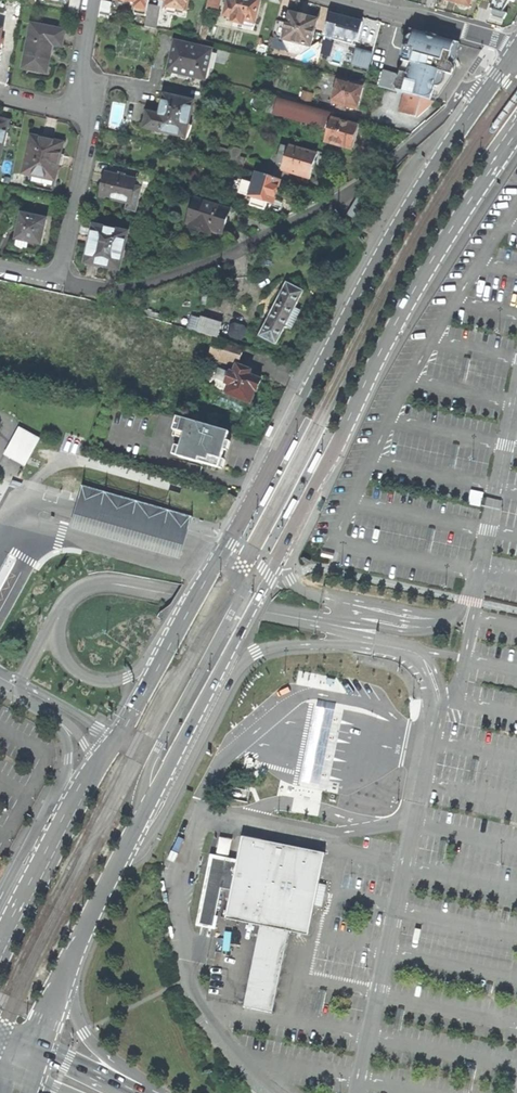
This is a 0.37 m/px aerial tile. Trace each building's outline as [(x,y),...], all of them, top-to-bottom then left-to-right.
[(67,14),(77,15),(79,0),(70,0),(67,14)] [(114,1),(132,4),(130,14),(145,17),(147,6),(148,0),(114,0),(114,1)] [(158,8),(160,8),(185,12),(188,0),(160,0),(158,8)] [(205,10),(217,14),(221,0),(208,0),(205,10)] [(227,4),(223,18),(231,20),(230,23),(253,29),(260,1),(257,0),(233,0),(231,5),(227,4)] [(452,2),(458,4),(459,5),(459,6),(464,8),(467,7),(468,6),(469,6),(472,0),(447,0),(452,2)] [(491,10),(494,11),(503,13),(510,1),(510,0),(494,0),(491,10)] [(109,3),(100,1),(97,19),(106,21),(109,3)] [(158,8),(147,6),(145,17),(143,29),(155,31),(160,8),(158,8)] [(507,14),(503,13),(494,11),(493,16),(505,19),(507,14)] [(287,25),(275,22),(271,37),(282,40),(290,58),(294,59),(308,49),(309,49),(316,22),(306,19),(306,17),(303,16),(300,15),(299,17),(290,15),(287,25)] [(331,15),(324,37),(345,43),(346,39),(356,42),(361,24),(351,21),(331,15)] [(198,38),(204,40),(207,28),(201,26),(198,38)] [(64,33),(31,27),(22,71),(45,75),(49,59),(51,47),(60,48),(64,33)] [(400,77),(383,72),(378,88),(431,101),(432,98),(437,99),(451,78),(455,68),(448,65),(452,50),(454,48),(455,44),(416,33),(411,51),(405,49),(400,61),(404,64),(400,77)] [(168,72),(203,81),(210,51),(175,43),(170,64),(168,72)] [(330,46),(323,44),(319,55),(327,57),(330,46)] [(372,54),(356,50),(351,65),(367,70),(372,54)] [(345,111),(347,107),(357,110),(360,100),(363,90),(338,83),(332,103),(338,105),(337,109),(345,111)] [(317,94),(303,89),(298,104),(309,108),(313,108),(317,94)] [(183,139),(192,104),(183,102),(183,101),(174,98),(173,99),(164,97),(162,106),(159,117),(147,114),(143,128),(171,135),(171,136),(183,139)] [(320,119),(322,111),(313,108),(309,108),(307,115),(320,119)] [(357,128),(331,120),(324,144),(350,152),(353,140),(357,128)] [(61,144),(29,137),(21,174),(52,182),(55,168),(61,144)] [(281,172),(309,181),(312,170),(316,157),(289,148),(288,151),(281,149),(277,164),(283,166),(281,172)] [(239,152),(229,149),(224,165),(241,170),(244,161),(237,159),(239,152)] [(136,181),(149,185),(151,176),(138,172),(136,181)] [(251,199),(249,206),(263,211),(265,204),(272,206),(276,192),(279,182),(255,174),(248,198),(251,199)] [(138,195),(131,194),(134,182),(104,175),(101,185),(98,198),(127,205),(126,211),(134,213),(138,195)] [(197,232),(207,236),(209,231),(220,235),(227,212),(193,200),(185,224),(188,225),(187,229),(197,232)] [(347,216),(356,221),(365,205),(356,200),(347,216)] [(46,220),(22,214),(17,239),(40,244),(44,230),(46,220)] [(124,235),(91,228),(88,245),(83,264),(116,271),(124,235)] [(8,296),(12,283),(0,280),(0,294),(8,296)] [(259,336),(276,345),(285,327),(295,307),(303,292),(287,283),(271,314),(259,336)] [(301,310),(295,307),(285,327),(291,330),(301,310)] [(201,319),(197,331),(218,338),(222,326),(221,325),(222,323),(203,316),(203,319),(201,319)] [(232,327),(230,333),(231,336),(239,338),(243,337),(245,331),(243,329),(235,326),(232,327)] [(244,347),(218,338),(197,331),(195,340),(213,346),(210,356),(238,365),(238,366),(244,347)] [(251,371),(238,366),(238,365),(235,374),(214,366),(206,386),(257,406),(262,393),(257,392),(261,380),(249,375),(250,372),(251,371)] [(219,468),(229,433),(178,418),(172,435),(183,439),(182,443),(178,456),(219,468)] [(269,438),(271,439),(276,428),(272,426),(268,434),(267,437),(269,438)] [(39,438),(20,427),(4,455),(24,466),(39,438)] [(285,461),(287,462),(297,443),(293,441),(292,444),(285,458),(283,460),(285,461)] [(319,457),(317,456),(307,474),(311,476),(312,474),(319,460),(321,458),(319,457)] [(155,512),(157,508),(80,487),(77,496),(99,503),(143,515),(147,516),(152,514),(155,512)] [(262,506),(264,508),(273,489),(269,487),(268,489),(261,503),(260,505),(262,506)] [(190,517),(157,508),(155,512),(152,514),(147,516),(143,515),(99,503),(77,496),(76,499),(73,510),(67,530),(122,546),(177,561),(183,541),(187,528),(190,517)] [(295,502),(293,501),(283,520),(287,522),(288,519),(296,505),(297,503),(295,502)] [(335,711),(317,708),(316,711),(314,726),(310,745),(306,764),(303,782),(321,785),(324,767),(328,749),(332,729),(335,714),(335,711)] [(243,1007),(272,1013),(288,931),(308,935),(314,905),(321,906),(325,884),(319,883),(324,853),(242,837),(236,861),(231,890),(225,918),(260,925),(243,1007)] [(221,889),(231,890),(236,861),(220,858),(212,857),(199,923),(206,925),(213,926),(221,889)]
